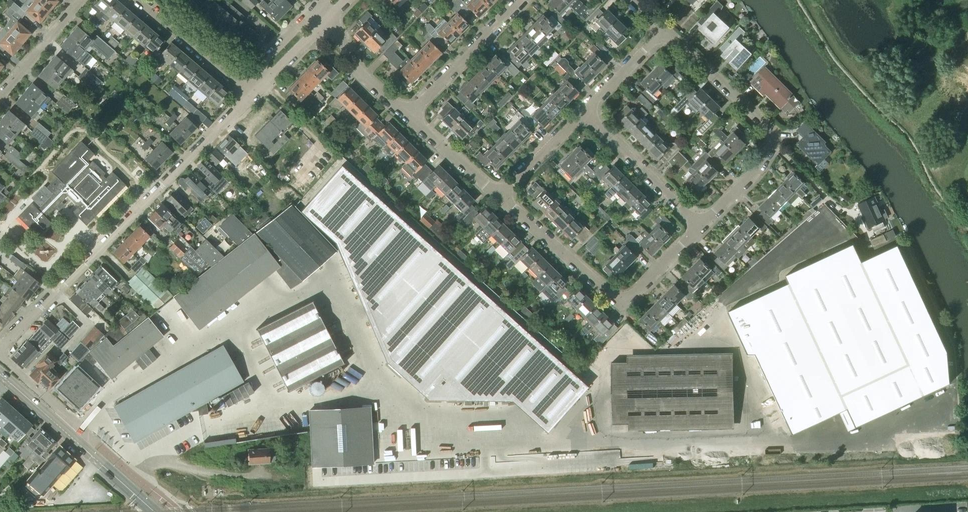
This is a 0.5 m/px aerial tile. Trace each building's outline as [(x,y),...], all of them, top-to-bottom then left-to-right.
[(22,18),(28,12),(40,22),(49,11),(36,0),(27,0),(21,8),(14,2),(10,7),(22,18)] [(49,11),(50,10),(52,11),(55,7),(54,6),(58,2),(55,0),(36,0),(49,11)] [(117,1),(116,0),(100,0),(98,3),(96,1),(91,7),(97,12),(91,20),(96,25),(98,23),(102,18),(105,14),(117,1)] [(196,14),(220,34),(244,54),(260,35),(243,21),(246,17),(226,0),(207,0),(196,14)] [(256,0),(242,0),(251,10),(259,2),(256,0)] [(284,14),(269,0),(263,0),(258,5),(276,22),(284,14)] [(284,14),(292,6),(285,0),(269,0),(284,14)] [(396,14),(400,10),(396,6),(402,0),(388,0),(385,3),(396,14)] [(447,23),(459,35),(463,32),(464,32),(469,27),(468,27),(469,25),(463,19),(467,15),(453,0),(452,0),(448,5),(456,14),(447,23)] [(453,0),(467,15),(471,11),(479,18),(489,9),(480,0),(465,0),(463,2),(461,0),(453,0)] [(489,9),(497,0),(480,0),(489,9)] [(562,26),(566,22),(560,17),(565,12),(564,10),(568,6),(563,0),(551,0),(547,4),(556,12),(551,16),(562,26)] [(568,6),(584,21),(601,4),(596,0),(587,10),(577,0),(563,0),(568,6)] [(105,21),(107,22),(110,18),(115,22),(126,9),(117,1),(105,14),(102,18),(98,23),(101,26),(105,21)] [(702,32),(715,44),(729,29),(718,19),(724,7),(718,1),(698,23),(703,27),(702,28),(704,30),(702,32)] [(428,7),(424,3),(418,9),(422,13),(428,7)] [(18,24),(22,18),(10,7),(4,14),(10,19),(4,29),(9,33),(21,44),(23,42),(24,43),(27,40),(26,39),(30,34),(18,24)] [(115,22),(124,30),(136,17),(126,9),(115,22)] [(603,14),(599,10),(589,19),(593,24),(595,22),(605,31),(616,19),(607,10),(603,14)] [(354,33),(364,43),(377,30),(368,21),(372,16),(367,12),(357,22),(361,26),(354,33)] [(547,20),(543,16),(534,25),(549,40),(553,35),(551,33),(555,28),(561,35),(566,30),(562,26),(551,16),(547,20)] [(124,30),(134,38),(145,25),(136,17),(124,30)] [(423,27),(429,33),(440,43),(442,46),(447,42),(450,45),(451,44),(452,45),(457,40),(456,39),(459,35),(447,23),(444,19),(435,29),(429,24),(427,24),(423,27)] [(616,19),(602,34),(606,38),(609,35),(614,40),(618,44),(624,38),(620,34),(626,29),(616,19)] [(155,33),(145,25),(134,38),(143,46),(155,33)] [(534,25),(525,33),(537,46),(540,48),(549,40),(534,25)] [(77,27),(69,37),(85,50),(89,46),(91,47),(92,46),(107,59),(111,55),(112,55),(115,51),(110,47),(100,39),(97,36),(93,41),(77,27)] [(746,33),(740,27),(720,49),(725,53),(722,56),(737,70),(751,55),(740,45),(746,33)] [(0,31),(0,45),(1,44),(12,54),(21,44),(9,33),(4,29),(3,28),(0,31)] [(382,53),(397,38),(392,34),(386,40),(377,30),(364,43),(374,53),(378,49),(382,53)] [(577,37),(582,42),(586,37),(579,31),(577,37)] [(155,33),(143,46),(153,55),(165,42),(155,33)] [(440,43),(429,33),(424,37),(429,41),(419,51),(432,63),(441,54),(435,48),(440,43)] [(525,33),(516,42),(529,55),(537,46),(525,33)] [(69,37),(60,47),(78,62),(84,67),(92,57),(85,50),(69,37)] [(397,49),(399,50),(403,46),(397,41),(393,45),(397,49)] [(532,58),(516,42),(507,51),(511,55),(507,59),(517,69),(521,65),(522,65),(527,61),(528,62),(532,58)] [(160,57),(169,65),(181,51),(171,43),(160,57)] [(600,43),(595,47),(605,57),(610,53),(600,43)] [(397,49),(393,45),(383,55),(388,59),(387,59),(399,71),(398,72),(404,78),(402,81),(407,86),(410,83),(411,84),(413,82),(414,83),(419,78),(418,77),(422,73),(406,58),(403,61),(394,52),(397,49)] [(593,54),(584,63),(596,75),(605,65),(601,61),(605,57),(595,47),(593,45),(592,46),(589,50),(591,51),(593,54)] [(181,51),(169,65),(179,73),(190,60),(181,51)] [(407,57),(406,58),(422,73),(426,69),(427,70),(432,65),(431,64),(432,63),(419,51),(410,60),(407,57)] [(554,51),(549,57),(552,61),(558,55),(554,51)] [(495,56),(486,65),(498,76),(498,77),(506,69),(514,77),(519,71),(507,59),(503,55),(498,59),(495,56)] [(49,64),(47,66),(63,80),(68,75),(69,76),(74,71),(56,56),(53,60),(51,61),(49,63),(49,64)] [(135,56),(130,61),(134,65),(139,60),(135,56)] [(552,61),(549,57),(543,63),(547,67),(552,61)] [(560,66),(567,74),(578,85),(582,81),(586,85),(596,75),(584,63),(575,72),(568,65),(568,62),(565,59),(562,59),(557,63),(560,66)] [(190,60),(179,73),(188,81),(199,67),(190,60)] [(307,70),(320,82),(327,75),(331,80),(338,74),(330,65),(328,66),(326,64),(323,67),(316,60),(307,70)] [(557,70),(560,66),(557,63),(555,61),(552,65),(557,70)] [(661,64),(651,73),(663,85),(667,89),(680,75),(671,66),(667,70),(661,64)] [(486,65),(477,74),(490,86),(498,77),(498,76),(486,65)] [(59,85),(63,80),(47,66),(39,76),(57,91),(61,86),(59,85)] [(198,89),(209,76),(199,67),(188,81),(198,89)] [(86,68),(82,73),(99,87),(102,83),(86,68)] [(788,111),(791,113),(800,103),(765,69),(751,83),(763,94),(767,91),(775,99),(774,101),(786,113),(788,111)] [(320,82),(307,70),(297,79),(310,92),(320,82)] [(99,87),(82,73),(78,77),(95,92),(99,87)] [(534,73),(528,79),(532,82),(538,76),(534,73)] [(643,93),(655,104),(659,100),(654,94),(663,85),(651,73),(642,83),(648,89),(643,93)] [(745,75),(743,73),(738,77),(744,84),(752,77),(748,73),(745,75)] [(153,84),(154,82),(159,77),(155,74),(151,79),(150,81),(153,84)] [(490,86),(477,74),(469,83),(481,95),(490,86)] [(566,82),(558,90),(569,102),(578,93),(574,89),(578,85),(567,74),(563,78),(566,82)] [(207,97),(219,84),(209,76),(198,89),(207,97)] [(159,77),(154,82),(158,85),(162,80),(159,77)] [(310,92),(297,79),(288,89),(289,91),(285,95),(285,94),(285,95),(295,106),(296,105),(300,101),(310,92)] [(528,79),(523,85),(526,88),(532,82),(528,79)] [(330,94),(335,98),(347,86),(343,82),(330,94)] [(475,105),(473,103),(481,95),(469,83),(460,92),(461,93),(457,97),(470,110),(475,105)] [(24,94),(40,107),(44,102),(46,104),(50,99),(33,84),(24,94)] [(219,84),(207,97),(217,105),(228,92),(219,84)] [(168,94),(176,100),(181,93),(174,87),(168,94)] [(359,97),(349,87),(337,99),(335,98),(329,104),(332,107),(340,108),(342,105),(346,110),(359,97)] [(696,113),(700,110),(711,98),(702,89),(698,94),(693,89),(674,108),(679,113),(687,104),(696,113)] [(558,90),(554,94),(552,93),(547,98),(560,111),(569,102),(558,90)] [(314,96),(320,102),(324,98),(318,92),(314,96)] [(181,93),(176,100),(183,106),(189,100),(181,93)] [(509,93),(503,99),(506,102),(512,96),(509,93)] [(36,112),(40,107),(24,94),(16,103),(33,119),(38,114),(36,112)] [(75,105),(64,95),(59,100),(71,110),(75,105)] [(649,111),(653,107),(642,95),(637,100),(649,111)] [(359,97),(346,110),(356,119),(368,107),(359,97)] [(547,98),(543,103),(544,104),(540,108),(552,120),(560,111),(547,98)] [(709,119),(703,125),(702,124),(697,129),(703,135),(717,120),(713,116),(721,108),(711,98),(700,110),(709,119)] [(506,102),(503,99),(497,104),(500,108),(506,102)] [(67,114),(71,110),(59,100),(56,104),(67,114)] [(442,121),(452,130),(463,118),(463,119),(469,113),(465,108),(459,114),(454,109),(448,103),(443,109),(444,110),(439,114),(444,119),(442,121)] [(621,123),(631,132),(642,120),(649,114),(642,108),(636,114),(627,105),(617,116),(623,121),(621,123)] [(356,127),(365,137),(380,122),(376,118),(378,116),(368,107),(356,119),(360,123),(356,127)] [(492,115),(496,111),(492,107),(488,111),(492,115)] [(552,120),(540,108),(531,117),(524,109),(519,114),(530,124),(534,120),(543,129),(552,120)] [(197,109),(193,114),(203,122),(207,117),(197,109)] [(660,109),(658,111),(657,112),(663,119),(666,115),(660,109)] [(272,118),(284,130),(285,130),(292,122),(280,110),(272,118)] [(0,122),(16,135),(21,130),(23,131),(27,127),(9,111),(0,122)] [(533,127),(517,112),(513,116),(512,121),(506,127),(510,130),(522,142),(531,133),(529,132),(533,127)] [(170,118),(174,122),(178,117),(174,113),(170,118)] [(331,115),(323,124),(327,129),(335,121),(334,121),(336,120),(331,115)] [(669,124),(670,122),(672,120),(666,115),(663,119),(669,124)] [(186,117),(178,126),(189,136),(197,128),(186,117)] [(170,118),(165,122),(169,126),(174,122),(170,118)] [(283,134),(282,133),(284,130),(272,118),(254,136),(272,153),(287,138),(283,134)] [(463,118),(452,130),(461,139),(465,135),(470,139),(484,125),(480,120),(474,126),(469,121),(467,123),(464,120),(463,119),(463,118)] [(493,119),(487,126),(490,129),(497,122),(493,119)] [(647,125),(642,120),(631,132),(640,141),(652,130),(653,128),(648,123),(647,125)] [(340,126),(335,121),(327,129),(332,133),(340,126)] [(16,135),(0,122),(0,138),(10,146),(14,141),(12,140),(16,135)] [(383,148),(398,132),(388,122),(384,126),(380,122),(376,126),(365,137),(370,142),(372,140),(379,144),(383,148)] [(39,123),(35,128),(46,138),(47,137),(51,133),(39,123)] [(725,143),(736,155),(746,145),(742,141),(746,137),(736,128),(732,132),(734,133),(729,138),(721,131),(724,128),(720,124),(713,131),(724,143),(725,143)] [(189,136),(178,126),(170,134),(180,145),(189,136)] [(490,129),(487,126),(482,131),(485,134),(490,129)] [(62,127),(52,139),(56,142),(65,130),(62,127)] [(46,138),(35,128),(30,134),(42,143),(40,146),(45,150),(47,147),(49,149),(54,143),(47,137),(46,138)] [(510,130),(506,134),(505,133),(500,138),(513,151),(522,142),(510,130)] [(652,130),(640,141),(649,151),(661,139),(652,130)] [(395,153),(395,154),(408,142),(398,132),(383,148),(381,150),(382,151),(392,156),(395,153)] [(825,146),(822,143),(823,141),(816,135),(815,136),(814,135),(813,135),(810,132),(798,145),(818,164),(815,167),(821,172),(829,164),(824,159),(830,152),(825,147),(825,146)] [(216,148),(223,154),(227,150),(232,155),(240,146),(232,139),(228,135),(216,148)] [(649,151),(659,160),(663,156),(668,160),(680,148),(675,143),(671,143),(668,146),(665,143),(668,140),(664,136),(661,139),(649,151)] [(150,138),(145,143),(149,146),(154,142),(150,138)] [(500,138),(495,142),(497,144),(492,148),(504,160),(513,151),(500,138)] [(474,140),(469,144),(474,150),(479,145),(474,140)] [(701,140),(698,144),(703,149),(707,145),(701,140)] [(721,140),(708,154),(709,155),(719,165),(723,160),(727,164),(736,155),(725,143),(724,143),(721,140)] [(104,175),(106,173),(93,161),(91,163),(88,160),(94,153),(82,141),(52,172),(57,178),(48,188),(55,194),(39,210),(32,204),(19,217),(39,237),(52,224),(45,217),(48,214),(49,215),(68,196),(77,204),(78,203),(81,206),(74,213),(87,225),(126,185),(113,172),(107,178),(104,175)] [(153,151),(164,161),(173,153),(162,142),(153,151)] [(408,142),(395,154),(405,164),(417,151),(408,142)] [(149,146),(145,143),(141,147),(145,151),(149,146)] [(19,160),(22,156),(12,146),(8,151),(31,170),(19,160)] [(593,180),(596,176),(606,166),(602,162),(593,171),(586,164),(591,159),(590,158),(594,154),(588,148),(584,152),(579,147),(570,157),(575,161),(582,168),(584,171),(593,180)] [(492,148),(489,152),(487,150),(482,155),(480,153),(475,157),(485,167),(489,163),(495,169),(504,160),(492,148)] [(216,166),(223,158),(215,149),(207,157),(216,166)] [(31,170),(8,151),(4,156),(26,175),(31,170)] [(155,170),(164,161),(153,151),(145,159),(155,170)] [(418,178),(421,176),(428,169),(428,168),(424,164),(427,161),(417,151),(405,164),(402,167),(401,168),(411,177),(412,176),(416,180),(418,178)] [(683,156),(679,152),(669,162),(673,166),(683,156)] [(702,156),(693,166),(697,171),(702,176),(709,182),(718,173),(714,169),(719,165),(709,155),(708,154),(706,152),(702,156)] [(570,157),(561,166),(566,171),(561,175),(562,176),(570,185),(584,171),(582,168),(575,161),(570,157)] [(198,166),(208,176),(203,181),(217,194),(228,182),(204,159),(198,166)] [(421,176),(418,178),(423,183),(431,191),(432,191),(436,187),(441,181),(447,176),(448,174),(439,165),(433,172),(428,168),(428,169),(421,176)] [(369,176),(374,171),(370,166),(365,171),(369,176)] [(612,188),(623,176),(614,166),(610,170),(606,166),(596,176),(600,181),(602,178),(610,186),(611,187),(612,188)] [(699,192),(709,182),(702,176),(697,171),(693,166),(689,170),(693,174),(688,180),(688,181),(685,185),(694,194),(698,190),(699,192)] [(341,167),(301,213),(337,252),(383,361),(428,401),(515,402),(555,356),(341,167)] [(785,182),(796,193),(800,196),(802,199),(806,195),(800,189),(801,188),(805,184),(801,180),(798,177),(797,176),(794,173),(793,173),(788,179),(785,182)] [(203,186),(203,185),(191,174),(184,181),(183,179),(180,179),(179,181),(179,184),(184,188),(186,188),(189,186),(193,190),(190,192),(200,202),(210,193),(203,186)] [(457,183),(448,174),(447,176),(436,187),(444,195),(457,183)] [(633,185),(623,176),(612,188),(611,187),(605,194),(609,199),(616,192),(621,197),(633,185)] [(384,177),(378,183),(381,187),(388,181),(384,177)] [(536,181),(527,190),(530,193),(534,197),(531,200),(530,202),(536,208),(537,206),(543,212),(554,201),(554,200),(558,196),(556,195),(553,192),(550,195),(548,194),(539,184),(536,181)] [(800,196),(796,193),(785,182),(777,190),(788,201),(791,204),(800,196)] [(444,195),(453,204),(465,192),(457,183),(444,195)] [(623,205),(627,209),(642,194),(633,185),(621,197),(626,202),(623,205)] [(568,186),(565,190),(574,199),(577,195),(568,186)] [(768,199),(779,210),(788,201),(777,190),(768,199)] [(435,194),(432,191),(431,191),(426,197),(429,200),(435,194)] [(847,207),(853,200),(841,191),(836,198),(847,207)] [(193,209),(175,192),(171,196),(170,195),(167,199),(168,200),(167,200),(185,218),(193,209)] [(457,219),(460,223),(475,209),(470,204),(474,201),(465,192),(453,204),(461,212),(456,216),(457,219)] [(645,197),(642,194),(627,209),(632,214),(634,212),(638,216),(638,217),(642,222),(653,211),(648,207),(653,202),(647,196),(645,197)] [(577,195),(574,199),(580,204),(583,201),(577,195)] [(820,197),(811,205),(814,208),(823,200),(820,197)] [(875,198),(859,205),(869,229),(870,229),(872,228),(874,232),(885,227),(883,223),(885,222),(885,220),(887,218),(884,212),(881,212),(875,198)] [(764,212),(760,216),(769,225),(773,221),(771,218),(779,210),(768,199),(760,207),(764,212)] [(558,205),(554,201),(543,212),(552,221),(563,210),(564,209),(559,204),(558,205)] [(182,230),(178,226),(182,223),(162,203),(155,211),(167,223),(174,229),(176,231),(178,234),(182,230)] [(293,205),(172,297),(200,330),(276,271),(289,288),(303,281),(336,254),(293,205)] [(446,205),(440,211),(443,214),(449,208),(446,205)] [(474,219),(482,228),(494,216),(495,215),(486,206),(479,213),(475,209),(460,223),(465,227),(474,219)] [(563,210),(552,221),(561,231),(573,219),(576,216),(566,207),(564,209),(563,210)] [(596,211),(601,216),(605,212),(599,207),(595,210),(596,211)] [(809,210),(803,216),(806,220),(806,219),(813,214),(809,210)] [(155,211),(148,218),(160,230),(163,226),(170,233),(174,229),(167,223),(155,211)] [(605,212),(601,216),(607,222),(611,218),(605,212)] [(236,245),(249,232),(231,214),(218,227),(236,245)] [(653,230),(649,235),(661,247),(670,237),(666,233),(673,225),(661,214),(654,221),(657,224),(652,229),(653,230)] [(483,244),(491,236),(503,224),(495,215),(494,216),(482,228),(474,235),(483,244)] [(213,216),(209,219),(215,225),(219,222),(213,216)] [(801,217),(797,221),(798,222),(800,225),(801,224),(806,220),(803,216),(801,217)] [(419,220),(428,229),(432,225),(423,217),(419,220)] [(196,227),(203,234),(212,225),(205,218),(196,227)] [(749,218),(740,227),(752,238),(760,229),(762,232),(767,227),(757,218),(753,222),(749,218)] [(573,219),(561,231),(571,240),(574,237),(578,241),(588,231),(583,226),(582,228),(573,219)] [(491,236),(499,245),(512,232),(503,224),(491,236)] [(139,226),(130,235),(141,245),(145,241),(147,242),(150,239),(149,238),(149,237),(151,239),(156,235),(147,227),(144,231),(139,226)] [(594,226),(588,231),(592,235),(598,229),(594,226)] [(740,227),(732,235),(743,246),(747,250),(752,246),(752,247),(756,242),(752,238),(740,227)] [(893,230),(870,241),(871,242),(873,247),(896,237),(893,230)] [(588,231),(578,241),(582,245),(592,235),(588,231)] [(627,239),(626,240),(627,240),(637,250),(641,246),(651,256),(661,247),(649,235),(645,231),(640,236),(640,235),(636,240),(631,235),(629,234),(626,238),(627,239)] [(521,250),(524,246),(520,242),(521,241),(512,232),(499,245),(508,253),(506,255),(511,260),(521,250)] [(130,235),(122,244),(132,254),(137,249),(141,245),(130,235)] [(732,235),(723,244),(737,257),(739,259),(747,250),(743,246),(732,235)] [(199,276),(211,267),(195,251),(181,237),(178,239),(169,248),(179,258),(198,275),(199,276)] [(599,241),(595,237),(585,247),(589,251),(599,241)] [(195,251),(211,267),(224,257),(206,239),(195,251)] [(616,255),(615,256),(627,268),(636,258),(632,254),(637,250),(627,240),(626,240),(622,244),(623,245),(619,249),(616,246),(611,251),(616,255)] [(675,356),(611,358),(612,423),(778,417),(783,432),(835,407),(844,426),(939,380),(938,351),(894,251),(868,262),(858,242),(785,276),(788,283),(730,309),(719,314),(733,344),(674,346),(675,356)] [(134,255),(132,254),(122,244),(113,253),(124,263),(129,258),(130,259),(134,255)] [(719,257),(715,261),(724,270),(737,257),(723,244),(715,253),(719,257)] [(486,252),(490,255),(496,249),(492,246),(486,252)] [(520,260),(528,268),(541,256),(532,247),(529,250),(524,246),(521,250),(511,260),(505,265),(510,270),(520,260)] [(156,252),(151,248),(148,252),(152,256),(156,252)] [(761,252),(755,258),(758,261),(764,256),(761,252)] [(40,284),(23,271),(27,266),(13,255),(9,260),(20,268),(13,277),(18,281),(19,282),(32,292),(35,289),(36,289),(40,284)] [(537,277),(538,276),(549,265),(541,256),(528,268),(537,277)] [(627,268),(615,256),(610,260),(609,259),(604,264),(605,265),(606,267),(603,270),(612,280),(616,276),(617,277),(627,268)] [(758,261),(755,258),(749,263),(752,267),(758,261)] [(691,268),(706,282),(714,274),(718,277),(722,273),(708,259),(704,264),(700,259),(691,268)] [(143,265),(139,260),(131,268),(135,273),(143,265)] [(540,292),(547,285),(558,274),(549,265),(538,276),(537,277),(531,283),(540,292)] [(94,273),(112,290),(118,283),(101,266),(94,273)] [(135,273),(126,282),(132,288),(155,311),(174,296),(166,289),(162,293),(159,289),(163,285),(142,266),(135,273)] [(687,281),(683,285),(692,294),(693,295),(706,282),(691,268),(683,277),(687,281)] [(528,276),(524,272),(518,278),(522,282),(528,276)] [(94,273),(88,280),(100,291),(102,293),(103,294),(105,296),(111,289),(94,273)] [(547,285),(541,291),(554,304),(557,301),(567,290),(563,286),(567,283),(558,274),(547,285)] [(29,296),(32,292),(19,282),(18,281),(17,280),(11,289),(12,290),(8,295),(19,303),(23,299),(26,301),(30,296),(29,296)] [(82,286),(99,302),(105,296),(103,294),(88,280),(82,286)] [(674,285),(666,294),(677,305),(685,296),(688,299),(691,299),(694,296),(692,294),(683,285),(682,285),(680,282),(676,287),(674,285)] [(126,283),(122,288),(127,293),(131,288),(126,283)] [(92,309),(95,306),(101,311),(104,308),(98,303),(99,302),(82,286),(75,293),(92,309),(93,309),(92,309)] [(566,301),(575,309),(586,297),(578,289),(572,295),(567,290),(557,301),(562,305),(566,301)] [(86,316),(92,309),(75,293),(68,299),(86,316)] [(666,294),(657,302),(668,313),(673,317),(681,309),(677,305),(666,294)] [(6,298),(1,304),(0,306),(0,327),(2,328),(14,312),(13,311),(19,303),(8,295),(6,298)] [(575,309),(583,317),(595,306),(586,297),(575,309)] [(699,300),(690,308),(695,313),(703,305),(699,300)] [(312,301),(257,329),(288,392),(344,364),(312,301)] [(657,302),(649,311),(654,316),(660,322),(660,321),(663,324),(665,326),(673,318),(673,317),(668,313),(657,302)] [(582,337),(592,327),(592,326),(593,325),(604,314),(595,306),(583,317),(589,323),(584,328),(579,334),(582,337)] [(134,322),(140,317),(132,310),(127,315),(134,322)] [(660,322),(649,311),(640,319),(654,333),(663,324),(660,321),(660,322)] [(574,316),(571,313),(565,319),(568,322),(574,316)] [(119,324),(117,327),(124,336),(127,334),(147,318),(144,314),(140,317),(134,322),(124,330),(120,324),(119,324)] [(127,314),(119,320),(121,323),(120,324),(124,330),(134,322),(127,315),(127,314)] [(593,325),(592,326),(592,327),(599,333),(593,339),(600,346),(614,331),(617,328),(612,324),(613,323),(612,323),(604,314),(593,325)] [(127,334),(124,336),(113,346),(106,337),(104,336),(89,352),(97,361),(97,362),(111,379),(164,337),(148,317),(147,318),(127,334)] [(685,318),(679,324),(682,328),(689,322),(688,322),(685,318)] [(24,367),(26,369),(53,341),(61,332),(47,320),(11,358),(22,368),(24,367)] [(61,333),(61,332),(53,341),(61,349),(69,341),(68,340),(80,328),(72,321),(61,333)] [(682,328),(679,324),(673,329),(676,333),(682,328)] [(94,326),(81,342),(90,350),(104,336),(102,333),(101,332),(98,329),(94,326)] [(113,346),(124,336),(117,327),(112,331),(111,330),(105,335),(104,336),(106,337),(113,346)] [(655,345),(657,347),(661,343),(659,341),(659,340),(650,332),(645,336),(654,345),(655,345)] [(558,344),(567,352),(570,348),(562,340),(558,344)] [(81,342),(70,353),(79,362),(90,350),(81,342)] [(244,382),(223,345),(127,399),(114,406),(135,443),(190,412),(198,410),(199,415),(208,414),(206,403),(244,382)] [(37,367),(30,375),(37,382),(38,381),(51,367),(51,368),(53,366),(55,363),(58,360),(62,364),(65,360),(66,360),(68,357),(64,353),(59,358),(57,360),(49,352),(36,366),(37,367)] [(97,361),(89,352),(84,357),(93,365),(97,362),(97,361)] [(555,356),(515,402),(548,432),(588,386),(555,356)] [(51,367),(38,381),(48,390),(61,376),(56,371),(59,368),(62,364),(58,360),(55,363),(53,366),(51,368),(51,367)] [(78,409),(98,387),(77,368),(57,389),(78,409)] [(9,405),(1,398),(0,399),(0,415),(9,405)] [(17,412),(9,405),(0,415),(0,426),(3,428),(17,412)] [(312,467),(374,464),(371,407),(309,410),(310,433),(312,467)] [(25,419),(17,412),(3,428),(10,435),(25,419)] [(33,425),(25,419),(10,435),(18,442),(33,425)] [(32,453),(48,435),(40,428),(31,438),(29,436),(24,441),(26,443),(26,444),(30,448),(29,450),(32,453)] [(45,460),(49,455),(47,453),(56,443),(48,435),(32,453),(35,456),(37,454),(40,457),(41,456),(45,460)] [(27,481),(22,486),(36,497),(45,497),(54,486),(57,483),(56,482),(75,460),(59,446),(40,468),(38,466),(35,470),(35,471),(27,481)] [(10,456),(3,450),(0,453),(0,467),(10,456)] [(268,450),(248,451),(249,466),(269,465),(269,463),(276,463),(275,457),(269,458),(268,450)] [(15,452),(5,464),(8,467),(18,455),(15,452)]
